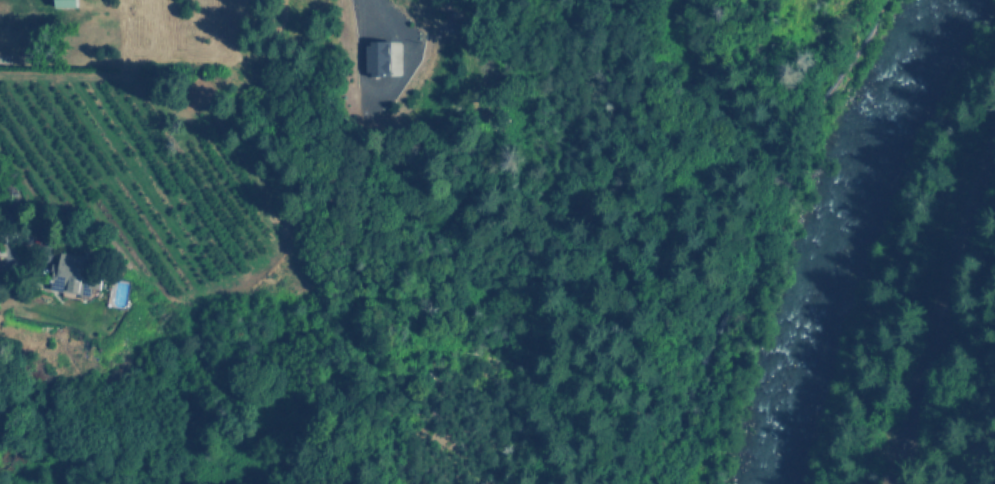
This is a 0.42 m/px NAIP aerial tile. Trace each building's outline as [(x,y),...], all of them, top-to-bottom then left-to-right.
[(391,42),(366,42),(366,74),(391,74),(391,42)] [(63,252),(60,272),(50,290),(62,292),(61,296),(79,298),(80,292),(93,294),(96,274),(89,274),(91,256),(63,252)]
